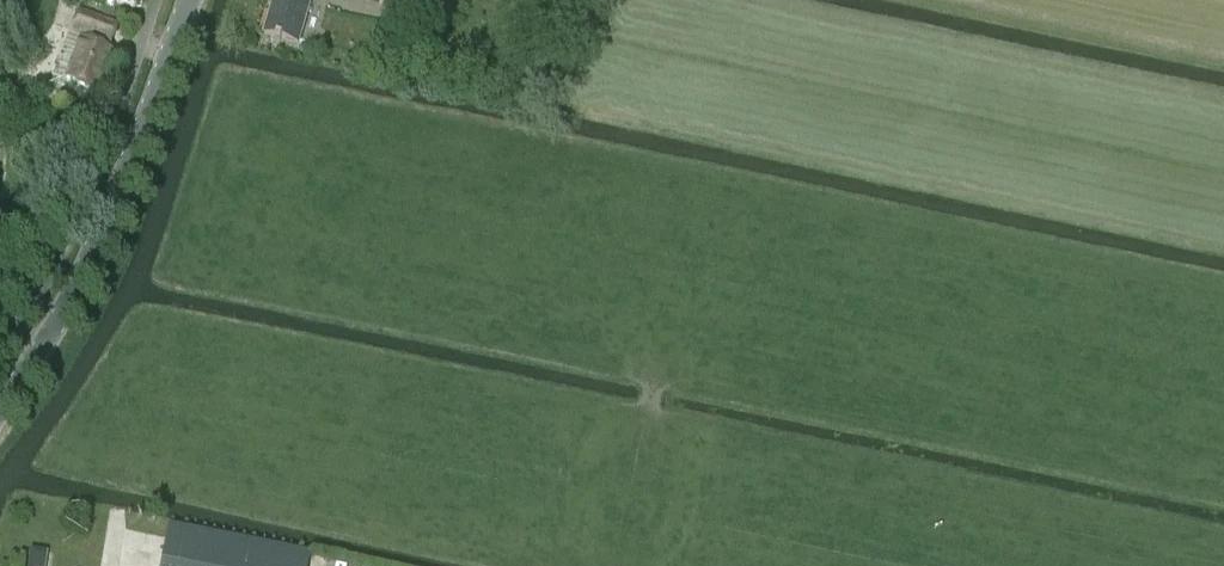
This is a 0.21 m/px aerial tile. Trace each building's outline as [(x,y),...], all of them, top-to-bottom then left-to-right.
[(263,34),(275,38),(274,40),(279,42),(280,39),(298,44),(311,0),(273,0),(263,34)] [(117,27),(79,13),(72,33),(83,37),(67,81),(98,92),(112,52),(108,50),(117,27)] [(311,554),(169,525),(160,565),(308,565),(311,554)] [(46,553),(31,551),(29,565),(44,565),(46,553)]
